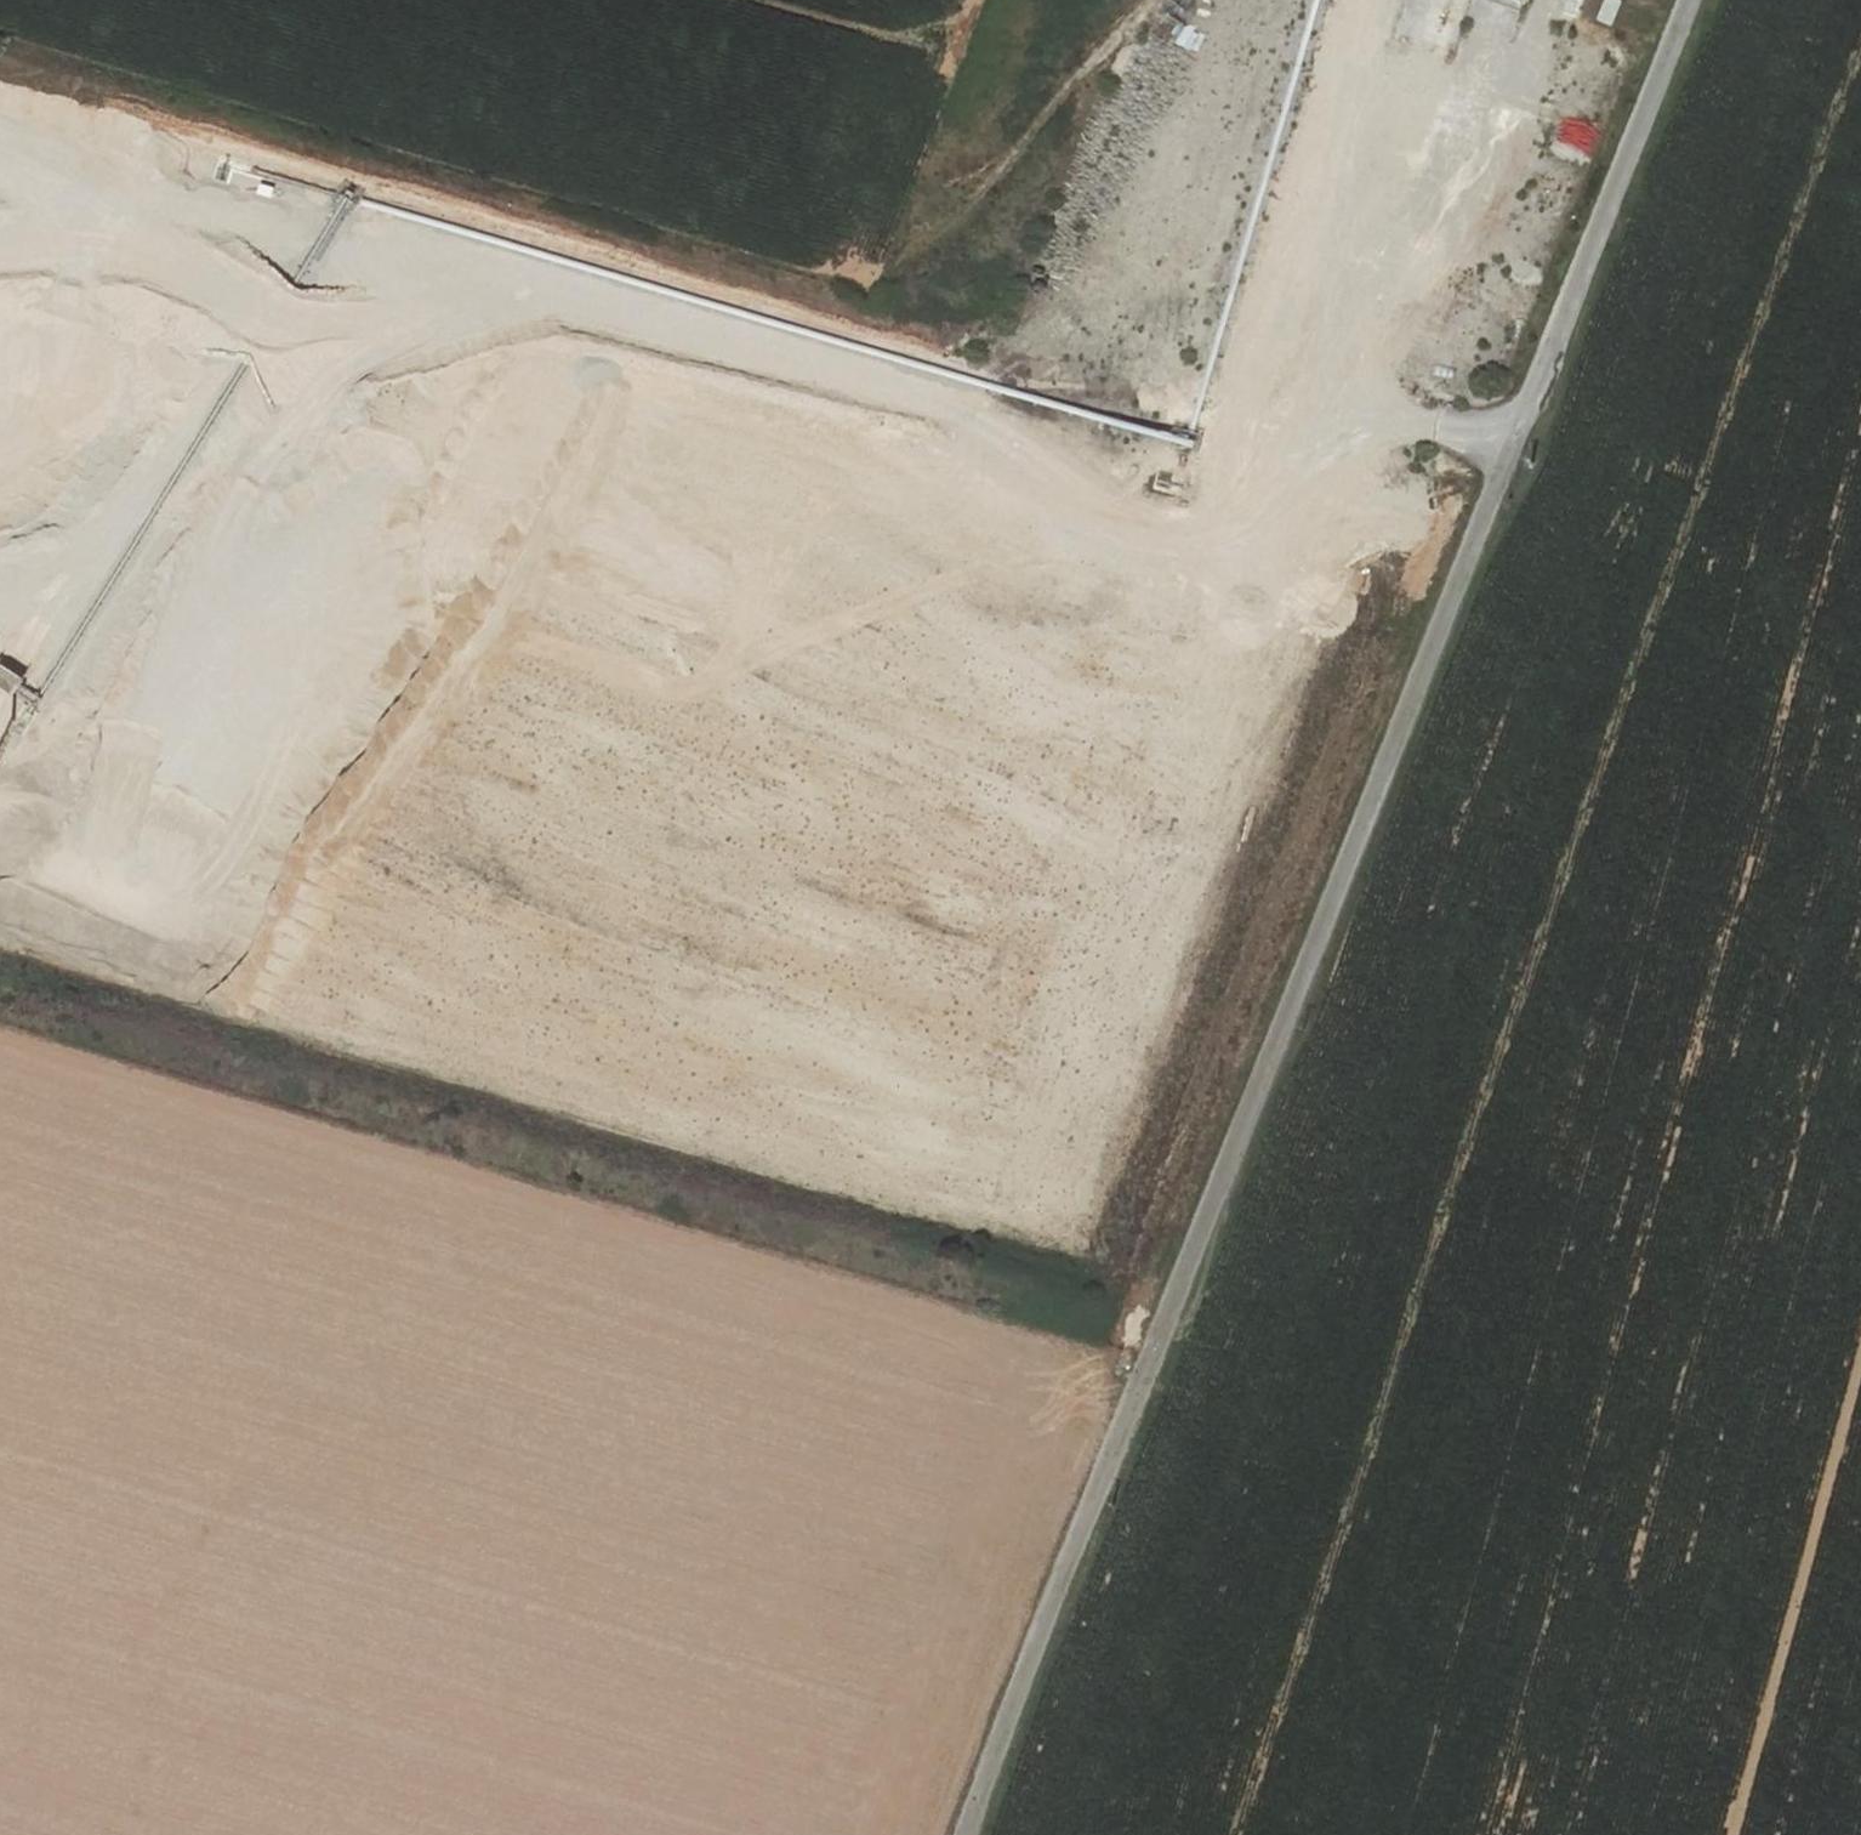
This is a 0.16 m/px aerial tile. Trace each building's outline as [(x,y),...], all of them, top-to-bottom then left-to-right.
[(1523,0),(1491,0),(1521,9),(1523,0)] [(1585,0),(1568,0),(1564,14),(1580,18),(1585,0)] [(1601,23),(1619,27),(1624,0),(1606,0),(1601,23)]
